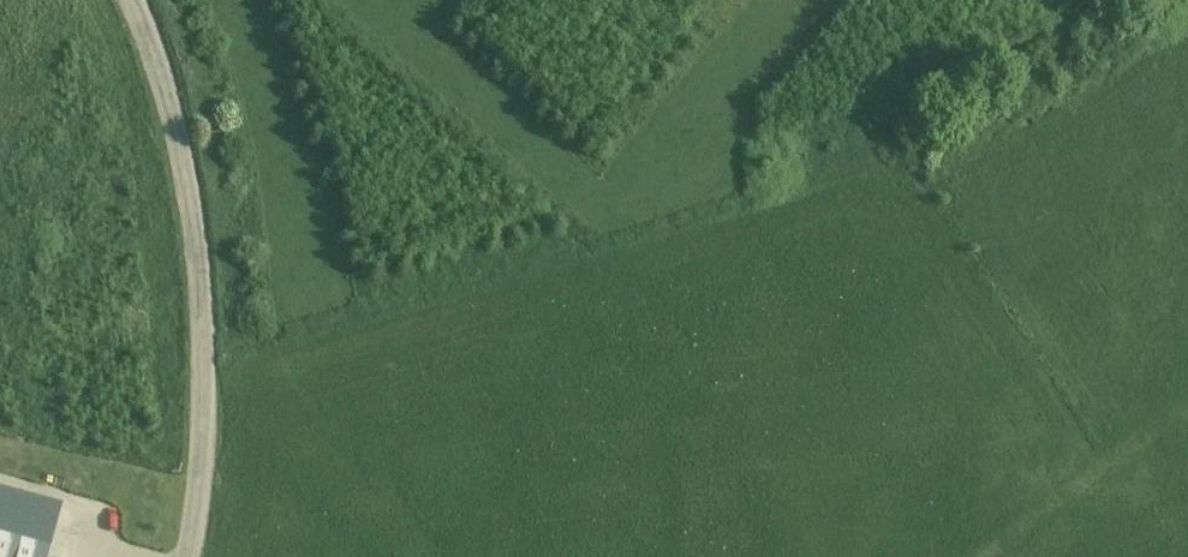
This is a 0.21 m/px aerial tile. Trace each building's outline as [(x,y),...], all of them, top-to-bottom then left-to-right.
[(0,493),(0,556),(47,556),(60,509),(0,493)]
